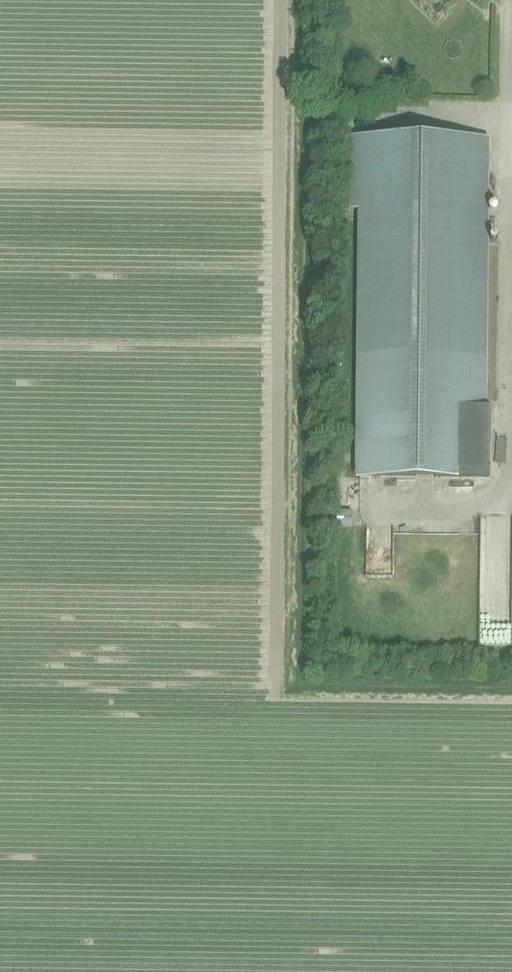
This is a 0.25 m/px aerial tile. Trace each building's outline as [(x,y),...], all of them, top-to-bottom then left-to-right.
[(489,139),(350,137),(349,210),(357,210),(355,481),(494,482),(494,411),(486,411),(489,139)] [(487,522),(486,549),(507,550),(507,523),(487,522)]
